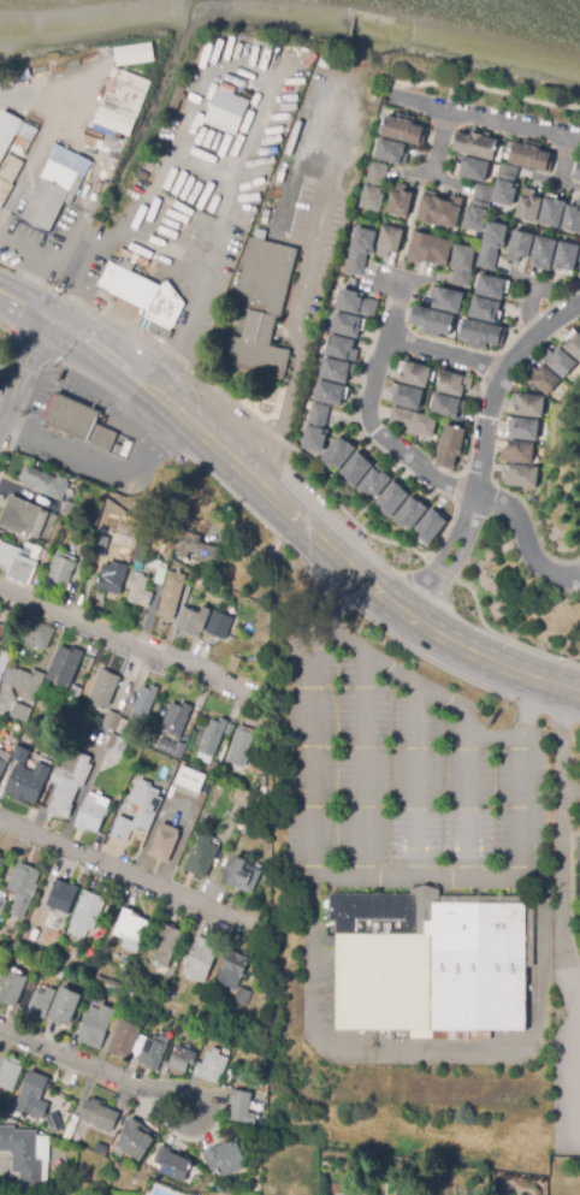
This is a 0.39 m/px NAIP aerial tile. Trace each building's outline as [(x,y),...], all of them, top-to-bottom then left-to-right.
[(111,48),(152,43),(154,61),(113,66),(111,48)] [(129,138),(90,123),(99,105),(100,105),(114,69),(152,84),(129,138)] [(218,88),(250,103),(232,138),(201,124),(218,88)] [(26,119),(0,169),(0,117),(5,108),(26,119)] [(424,146),(383,137),(387,116),(396,118),(397,114),(415,118),(413,125),(427,129),(424,146)] [(493,161),(452,150),(457,132),(470,136),(473,129),(490,134),(489,138),(499,141),(493,161)] [(406,166),(375,159),(380,138),(406,146),(404,154),(408,155),(406,166)] [(550,173),(509,162),(514,143),(522,146),(523,141),(541,146),(539,152),(554,155),(550,173)] [(23,219),(57,144),(93,160),(73,203),(67,201),(53,232),(23,219)] [(485,183),(460,177),(462,167),(461,166),(463,156),(490,164),(485,183)] [(380,213),(360,208),(371,162),(389,166),(384,185),(383,184),(381,189),(386,190),(380,213)] [(513,207),(492,202),(502,164),(519,168),(514,184),(519,185),(513,207)] [(407,218),(386,213),(395,183),(407,185),(404,191),(413,194),(407,218)] [(483,233),(462,227),(468,206),(472,207),(477,184),(495,189),(483,233)] [(537,223),(516,218),(523,188),(535,191),(534,197),(543,200),(537,223)] [(456,230),(418,221),(424,190),(438,194),(433,196),(443,199),(443,201),(450,202),(451,196),(463,199),(456,230)] [(558,229),(538,223),(545,199),(555,201),(556,200),(566,202),(558,229)] [(576,201),(579,202),(579,234),(562,229),(568,206),(575,208),(576,201)] [(493,271),(477,267),(489,221),(508,226),(504,242),(505,243),(503,250),(499,249),(493,271)] [(387,259),(377,256),(383,226),(403,230),(397,254),(389,253),(387,259)] [(362,277),(345,273),(357,227),(378,232),(372,255),(367,254),(366,259),(367,260),(362,277)] [(446,268),(437,266),(438,264),(420,259),(418,265),(407,261),(414,231),(452,242),(446,268)] [(519,264),(507,260),(514,231),(534,236),(528,259),(520,256),(519,264)] [(549,272),(537,268),(538,265),(529,262),(537,236),(557,242),(549,272)] [(244,241),(291,250),(277,318),(276,318),(245,310),(231,308),(244,241)] [(573,272),(563,270),(563,271),(554,268),(561,241),(579,247),(573,272)] [(469,288),(451,285),(454,273),(455,274),(455,268),(450,268),(451,261),(452,261),(455,245),(475,248),(469,288)] [(101,282),(111,261),(165,286),(154,308),(101,282)] [(503,301),(477,295),(480,274),(505,280),(503,291),(504,291),(503,301)] [(458,314),(432,308),(434,300),(430,298),(433,286),(463,294),(458,314)] [(374,319),(357,315),(359,314),(337,309),(341,289),(359,294),(359,292),(365,294),(363,298),(368,300),(378,302),(374,319)] [(495,324),(469,317),(474,297),(501,303),(498,314),(497,314),(495,324)] [(439,339),(422,336),(424,327),(409,324),(413,306),(418,307),(416,308),(455,317),(450,337),(440,335),(439,339)] [(245,310),(238,342),(268,349),(276,318),(245,310)] [(359,339),(331,332),(336,313),(361,319),(359,329),(361,330),(359,339)] [(485,350),(468,347),(469,341),(461,338),(464,319),(507,329),(502,348),(487,344),(485,350)] [(578,332),(579,334),(579,362),(563,347),(569,339),(570,339),(578,332)] [(356,362),(326,355),(331,336),(355,341),(353,349),(359,350),(356,362)] [(232,341),(238,342),(268,349),(291,354),(284,383),(225,369),(232,341)] [(563,379),(540,359),(549,349),(554,354),(560,348),(578,365),(563,379)] [(347,384),(320,378),(325,357),(355,366),(353,378),(348,377),(347,384)] [(426,389),(400,381),(402,372),(403,372),(406,362),(431,368),(426,389)] [(548,396),(523,375),(532,367),(537,371),(543,365),(561,380),(548,396)] [(461,397),(438,391),(443,371),(473,379),(469,391),(463,390),(461,397)] [(341,408),(314,401),(319,380),(345,386),(342,397),(343,397),(341,408)] [(419,412),(392,404),(395,395),(396,395),(398,384),(424,391),(419,412)] [(63,390),(106,410),(103,414),(110,416),(106,425),(122,432),(111,452),(47,421),(63,390)] [(457,420),(431,414),(436,395),(466,402),(463,414),(458,413),(457,420)] [(541,418),(515,415),(516,407),(511,407),(513,395),(544,397),(541,418)] [(321,454),(302,449),(313,403),(330,408),(326,425),(325,425),(324,430),(329,431),(327,438),(325,438),(321,454)] [(432,439),(409,433),(410,430),(389,424),(392,407),(438,419),(432,439)] [(537,442),(509,438),(510,428),(511,428),(513,418),(539,421),(537,442)] [(452,471),(436,467),(446,425),(467,431),(464,439),(468,440),(464,457),(457,456),(452,471)] [(339,471),(332,466),(330,469),(320,461),(342,434),(349,440),(347,442),(356,449),(339,471)] [(532,465),(501,461),(502,449),(508,450),(509,442),(534,444),(532,465)] [(353,490),(343,481),(345,478),(339,473),(357,452),(365,459),(367,456),(373,462),(371,465),(373,466),(353,490)] [(28,462),(71,481),(63,501),(25,484),(26,480),(20,477),(28,462)] [(377,499),(369,495),(367,497),(357,490),(377,465),(384,471),(381,472),(391,479),(377,499)] [(535,489),(504,485),(505,473),(510,474),(511,466),(538,468),(535,489)] [(390,520),(380,511),(383,508),(377,503),(393,481),(401,487),(403,485),(410,491),(407,493),(409,496),(390,520)] [(13,493),(45,507),(31,537),(0,523),(13,493)] [(412,531),(404,526),(402,530),(392,522),(414,495),(421,499),(419,502),(428,509),(412,531)] [(78,519),(61,513),(66,502),(82,507),(78,519)] [(428,546),(418,539),(421,534),(415,531),(431,509),(440,515),(442,514),(449,519),(428,546)] [(219,568),(196,562),(199,555),(189,552),(188,560),(176,557),(178,550),(173,549),(178,531),(201,536),(200,543),(223,549),(219,568)] [(1,566),(0,567),(0,540),(2,540),(1,543),(20,549),(17,561),(32,567),(26,584),(7,578),(10,569),(1,566)] [(142,564),(134,562),(134,561),(132,560),(136,544),(149,548),(148,554),(146,554),(144,562),(142,562),(142,564)] [(99,557),(93,555),(94,546),(101,549),(99,557)] [(88,557),(82,556),(84,548),(90,550),(88,557)] [(162,585),(153,582),(158,569),(147,567),(152,554),(159,556),(158,561),(168,564),(162,585)] [(66,590),(45,581),(55,555),(77,563),(66,590)] [(83,580),(73,578),(79,561),(89,563),(83,580)] [(119,597),(94,588),(96,580),(99,581),(103,564),(108,567),(111,561),(128,567),(119,597)] [(173,620),(156,615),(168,570),(185,575),(173,620)] [(148,608),(125,602),(129,588),(125,587),(130,573),(148,579),(144,591),(153,593),(149,604),(148,608)] [(201,586),(194,582),(196,575),(205,579),(201,586)] [(193,605),(184,603),(189,591),(196,593),(193,605)] [(195,638),(176,629),(184,608),(201,614),(203,608),(212,611),(202,633),(199,631),(195,638)] [(224,640),(205,633),(214,611),(233,619),(224,640)] [(47,651),(34,645),(32,649),(25,645),(26,640),(20,638),(25,626),(31,628),(35,621),(55,629),(47,651)] [(72,714),(63,709),(71,690),(46,679),(60,646),(70,650),(71,646),(84,652),(83,653),(93,657),(85,673),(79,669),(75,678),(81,680),(77,688),(82,690),(72,714)] [(11,656),(0,680),(0,657),(2,651),(11,656)] [(236,673),(227,669),(232,656),(242,659),(236,673)] [(34,703),(24,699),(26,693),(0,682),(7,665),(29,675),(31,669),(46,675),(34,703)] [(102,710),(93,706),(95,700),(89,698),(101,669),(120,678),(108,706),(103,704),(102,710)] [(138,723),(129,718),(142,686),(148,688),(150,685),(159,688),(146,722),(140,720),(138,723)] [(180,736),(161,728),(171,703),(179,706),(182,702),(193,706),(180,736)] [(25,723),(10,717),(16,703),(30,709),(25,723)] [(114,730),(101,726),(107,710),(120,716),(114,730)] [(123,735),(116,732),(122,718),(129,722),(123,735)] [(213,757),(199,751),(211,720),(218,722),(219,718),(227,721),(213,757)] [(248,761),(237,758),(238,752),(231,750),(237,729),(254,735),(250,750),(248,761)] [(122,758),(105,750),(111,734),(129,743),(122,758)] [(180,759),(156,750),(161,739),(174,745),(176,741),(187,746),(180,759)] [(24,764),(12,758),(17,746),(30,752),(24,764)] [(67,818),(54,814),(53,816),(46,814),(57,786),(48,783),(55,765),(60,768),(69,749),(90,758),(88,764),(91,767),(83,788),(79,786),(71,805),(73,806),(67,818)] [(0,751),(0,775),(9,754),(0,751)] [(36,806),(25,801),(24,804),(12,799),(13,795),(5,792),(17,763),(25,767),(24,769),(32,773),(37,762),(51,768),(36,806)] [(199,794),(174,783),(182,765),(206,776),(199,794)] [(126,844),(110,836),(118,816),(132,822),(138,806),(130,803),(140,780),(152,785),(150,787),(159,792),(158,797),(162,799),(148,832),(138,828),(136,833),(132,830),(126,844)] [(247,803),(233,797),(238,787),(250,794),(247,803)] [(97,833),(87,829),(85,832),(75,827),(88,797),(89,797),(90,793),(110,801),(106,807),(108,809),(97,833)] [(254,840),(241,834),(249,814),(262,820),(254,840)] [(167,864),(147,854),(159,827),(160,827),(162,823),(179,830),(178,834),(179,835),(167,864)] [(205,880),(183,870),(201,832),(213,838),(211,844),(219,848),(205,880)] [(250,895),(223,882),(225,875),(223,874),(226,864),(230,865),(235,856),(247,860),(245,863),(262,871),(250,895)] [(23,921),(10,915),(17,898),(14,897),(16,893),(7,889),(18,862),(41,871),(36,885),(39,886),(34,899),(31,898),(23,921)] [(67,915),(46,906),(57,880),(78,889),(67,915)] [(332,895),(332,922),(338,922),(338,1030),(528,1033),(529,901),(443,900),(443,889),(413,888),(413,897),(332,895)] [(84,940),(67,933),(84,891),(106,899),(93,931),(88,929),(84,940)] [(137,954),(122,947),(124,939),(114,935),(125,909),(141,915),(138,918),(150,923),(137,954)] [(52,930),(42,927),(48,912),(58,916),(52,930)] [(167,969),(158,965),(159,962),(150,958),(160,934),(158,933),(161,924),(183,933),(178,945),(177,943),(167,969)] [(39,936),(34,934),(37,925),(42,928),(39,936)] [(205,984),(180,975),(197,936),(209,941),(208,943),(220,948),(205,984)] [(235,990),(217,981),(231,950),(249,959),(235,990)] [(2,987),(0,986),(0,969),(8,972),(2,987)] [(138,990),(130,987),(135,971),(154,977),(149,989),(141,986),(138,990)] [(14,1007),(0,1001),(0,995),(10,972),(22,978),(23,976),(28,977),(14,1007)] [(106,988),(97,984),(101,978),(110,981),(106,988)] [(118,995),(108,990),(112,983),(122,988),(118,995)] [(43,1021),(26,1012),(26,1011),(17,1007),(25,989),(35,994),(37,989),(45,992),(47,987),(57,992),(43,1021)] [(248,1007),(233,1000),(238,988),(254,994),(248,1007)] [(48,1021),(61,990),(82,999),(70,1028),(63,1024),(61,1027),(48,1021)] [(130,1002),(123,999),(126,990),(134,994),(130,1002)] [(99,1049),(77,1041),(85,1022),(83,1021),(85,1012),(89,1013),(91,1007),(100,1011),(102,1005),(114,1011),(99,1049)] [(114,1034),(108,1030),(113,1018),(120,1021),(114,1034)] [(128,1060),(107,1052),(122,1021),(126,1022),(128,1019),(135,1022),(134,1025),(142,1029),(128,1060)] [(158,1070),(138,1061),(148,1037),(153,1039),(154,1036),(159,1037),(160,1035),(170,1039),(158,1070)] [(184,1075),(167,1066),(177,1046),(196,1054),(191,1065),(189,1064),(184,1075)] [(218,1084),(197,1076),(207,1052),(211,1053),(213,1048),(220,1051),(218,1054),(229,1059),(218,1084)] [(12,1093),(0,1088),(0,1071),(5,1060),(10,1061),(11,1058),(20,1061),(19,1066),(23,1067),(12,1093)] [(42,1120),(14,1108),(30,1071),(49,1079),(40,1100),(49,1105),(42,1120)] [(251,1125),(230,1120),(233,1102),(230,1101),(232,1089),(251,1094),(248,1113),(254,1114),(251,1125)] [(93,1099),(93,1098),(101,1101),(100,1105),(120,1113),(112,1132),(103,1129),(102,1131),(93,1126),(94,1124),(79,1118),(88,1100),(91,1101),(93,1099)] [(140,1164),(116,1146),(122,1136),(119,1134),(131,1118),(158,1137),(140,1164)] [(11,1154),(0,1154),(0,1128),(16,1128),(16,1131),(36,1131),(36,1160),(42,1160),(42,1190),(19,1190),(19,1175),(12,1175),(12,1156),(11,1156),(11,1154)] [(220,1179),(215,1167),(209,1170),(202,1153),(237,1137),(242,1149),(241,1149),(248,1166),(220,1179)] [(103,1155),(94,1150),(97,1142),(108,1147),(103,1155)] [(183,1183),(160,1173),(162,1166),(153,1163),(160,1144),(183,1154),(182,1159),(191,1163),(183,1183)] [(148,1166),(143,1164),(147,1158),(152,1160),(148,1166)]
